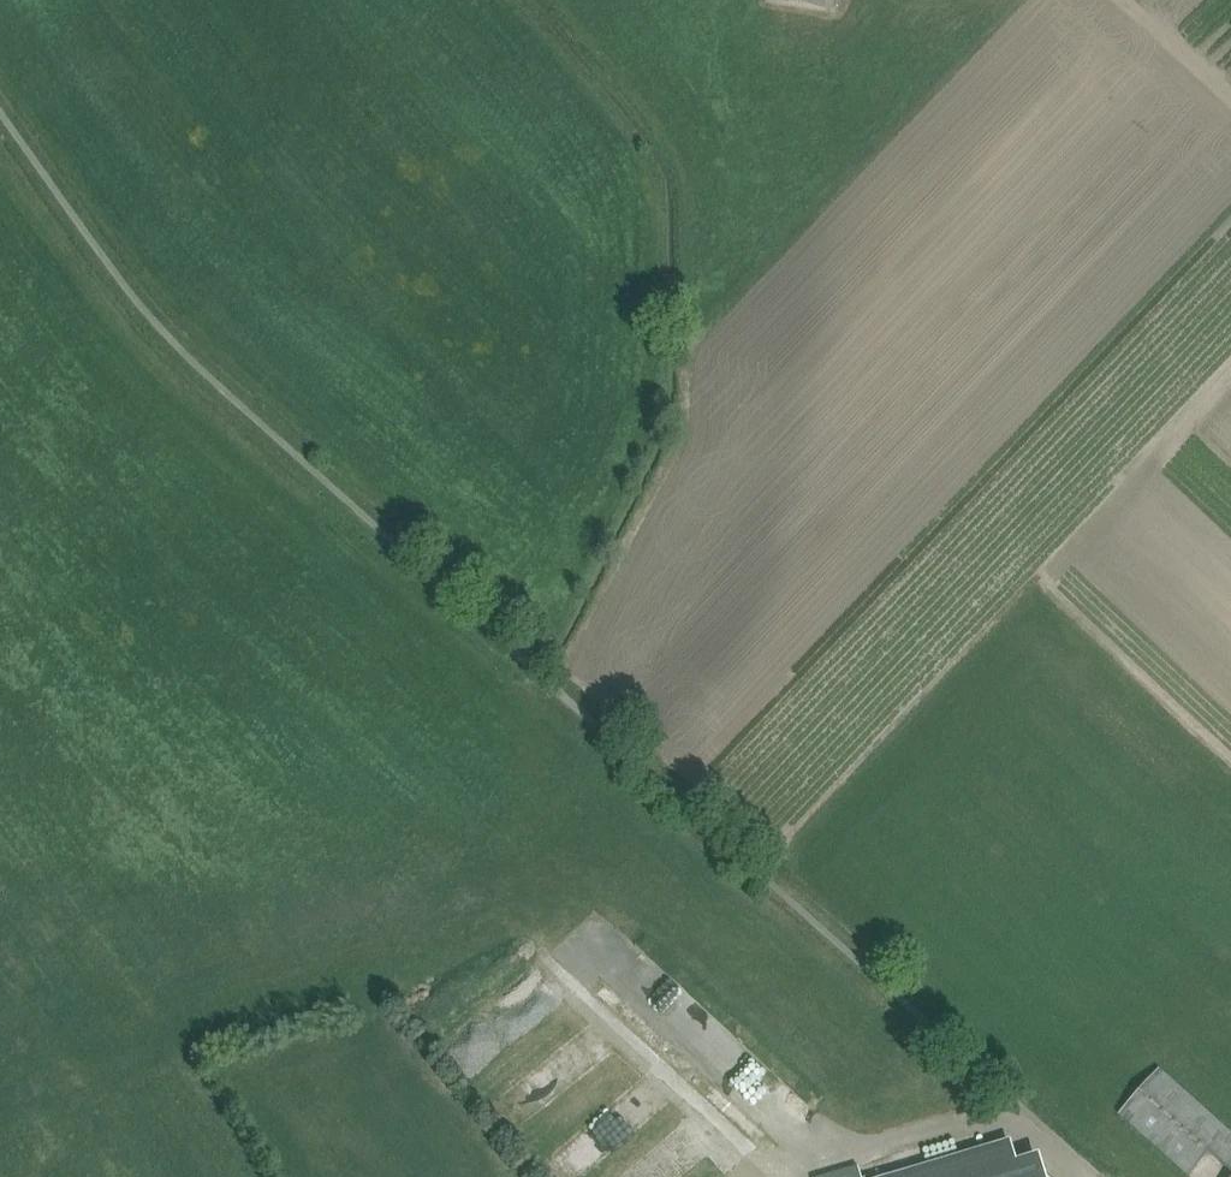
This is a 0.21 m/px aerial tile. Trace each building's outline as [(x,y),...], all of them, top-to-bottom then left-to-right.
[(834,12),(836,0),(766,0),(766,1),(834,12)] [(1190,1175),(1210,1153),(1230,1171),(1230,1134),(1158,1070),(1120,1114),(1190,1175)] [(1015,1156),(1010,1140),(882,1176),(1043,1176),(1015,1156)] [(858,1164),(813,1176),(862,1176),(858,1164)]
